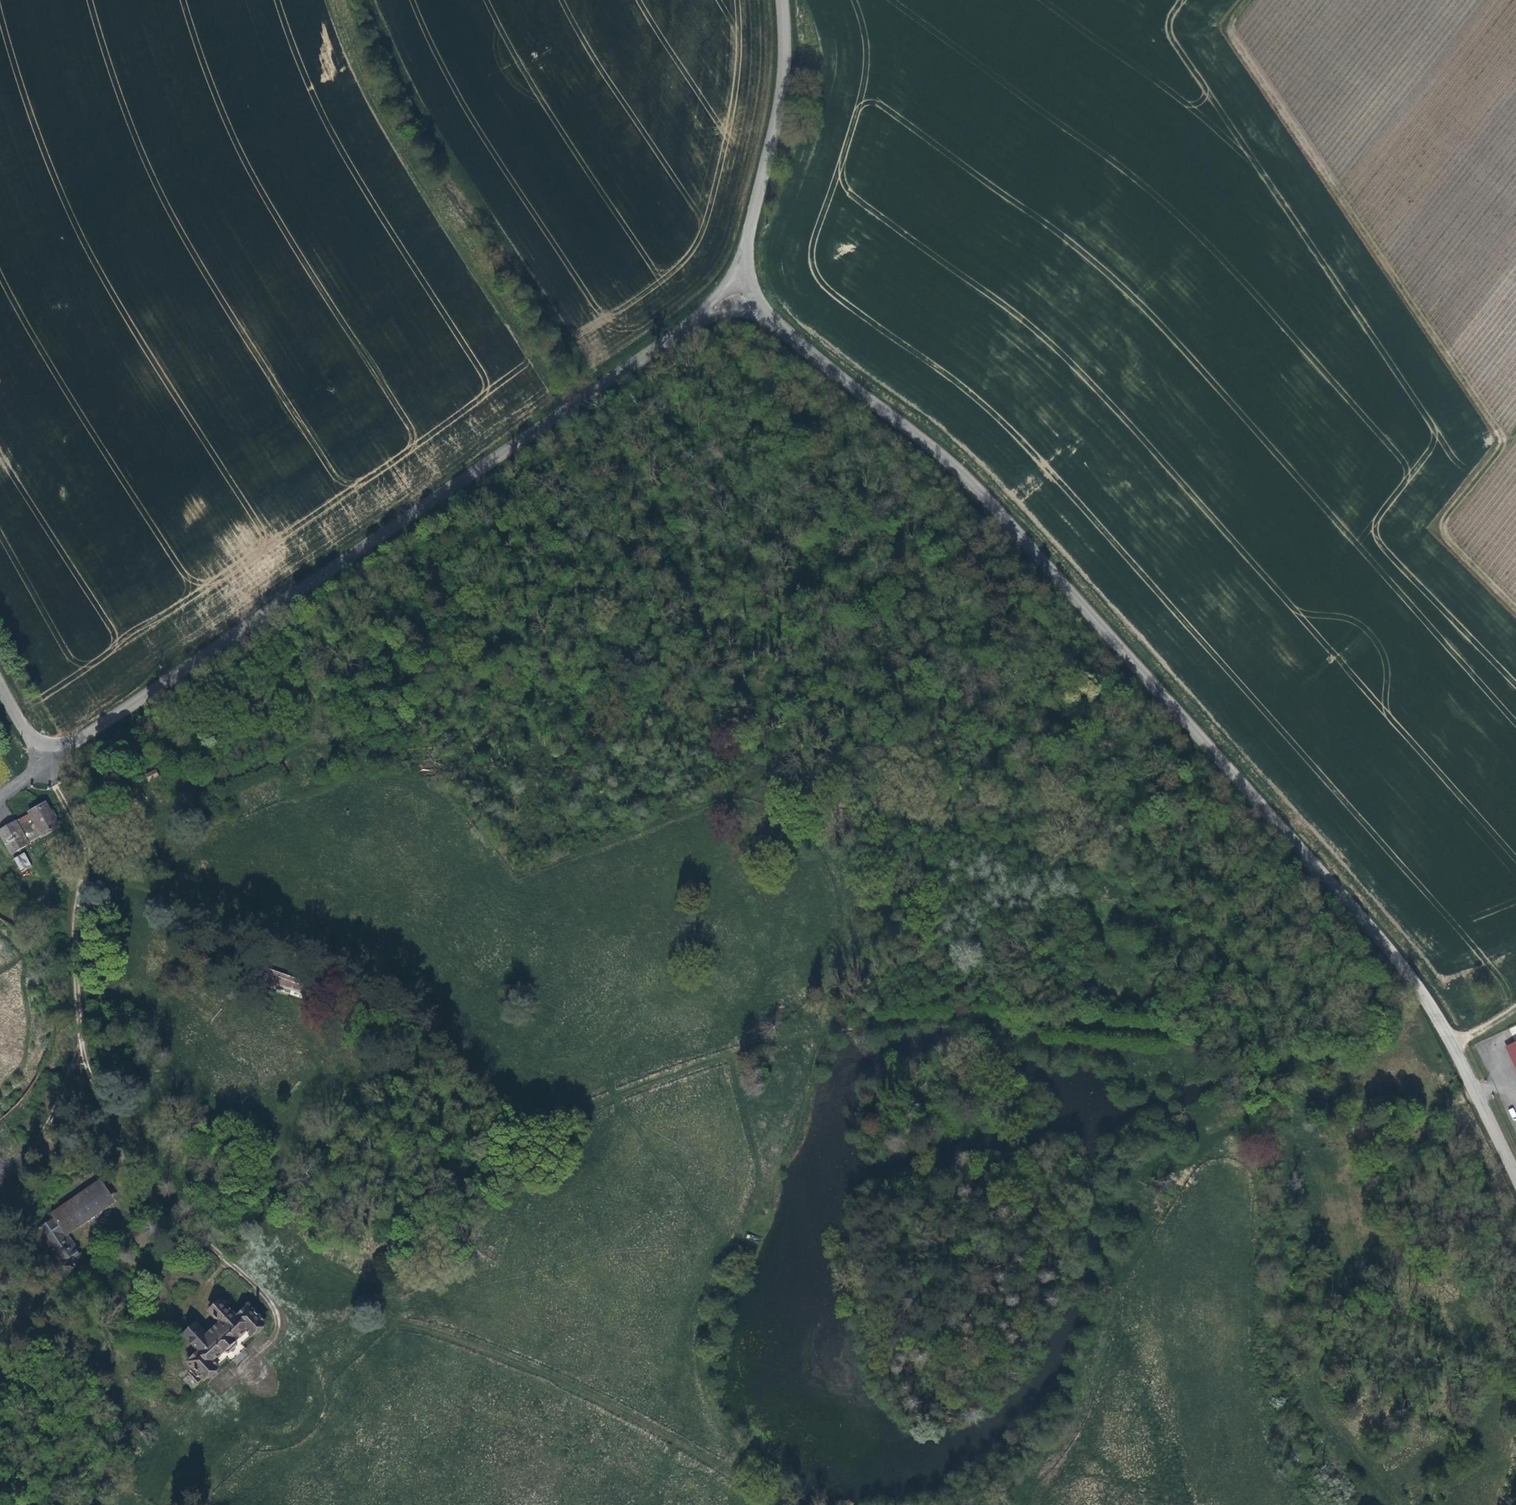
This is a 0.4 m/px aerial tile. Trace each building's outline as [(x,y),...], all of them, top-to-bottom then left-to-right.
[(604,431),(600,424),(593,428),(598,436),(604,431)] [(152,779),(159,775),(157,770),(150,774),(152,779)] [(56,823),(44,800),(30,807),(43,830),(56,823)] [(16,815),(0,824),(0,825),(11,847),(29,837),(16,815)] [(20,872),(31,866),(24,852),(13,857),(20,872)] [(262,981),(269,983),(271,975),(265,972),(262,981)] [(291,991),(298,994),(301,986),(294,983),(291,991)] [(1515,1068),(1515,1052),(1512,1044),(1507,1047),(1515,1068)] [(94,1187),(98,1184),(102,1181),(98,1175),(90,1181),(93,1185),(94,1187)] [(102,1181),(98,1184),(94,1187),(93,1185),(90,1181),(47,1209),(50,1214),(35,1225),(66,1271),(76,1264),(71,1257),(78,1252),(61,1228),(58,1225),(62,1223),(64,1226),(76,1218),(81,1218),(85,1218),(90,1217),(94,1215),(98,1211),(101,1206),(101,1204),(102,1201),(106,1199),(104,1196),(105,1195),(109,1192),(102,1181)] [(209,1333),(208,1334),(193,1318),(181,1329),(195,1346),(183,1356),(199,1375),(212,1364),(207,1357),(220,1346),(227,1348),(234,1341),(234,1333),(242,1326),(248,1332),(261,1320),(245,1302),(232,1314),(218,1297),(206,1307),(216,1319),(214,1321),(210,1317),(204,1324),(206,1327),(205,1328),(209,1333)]
